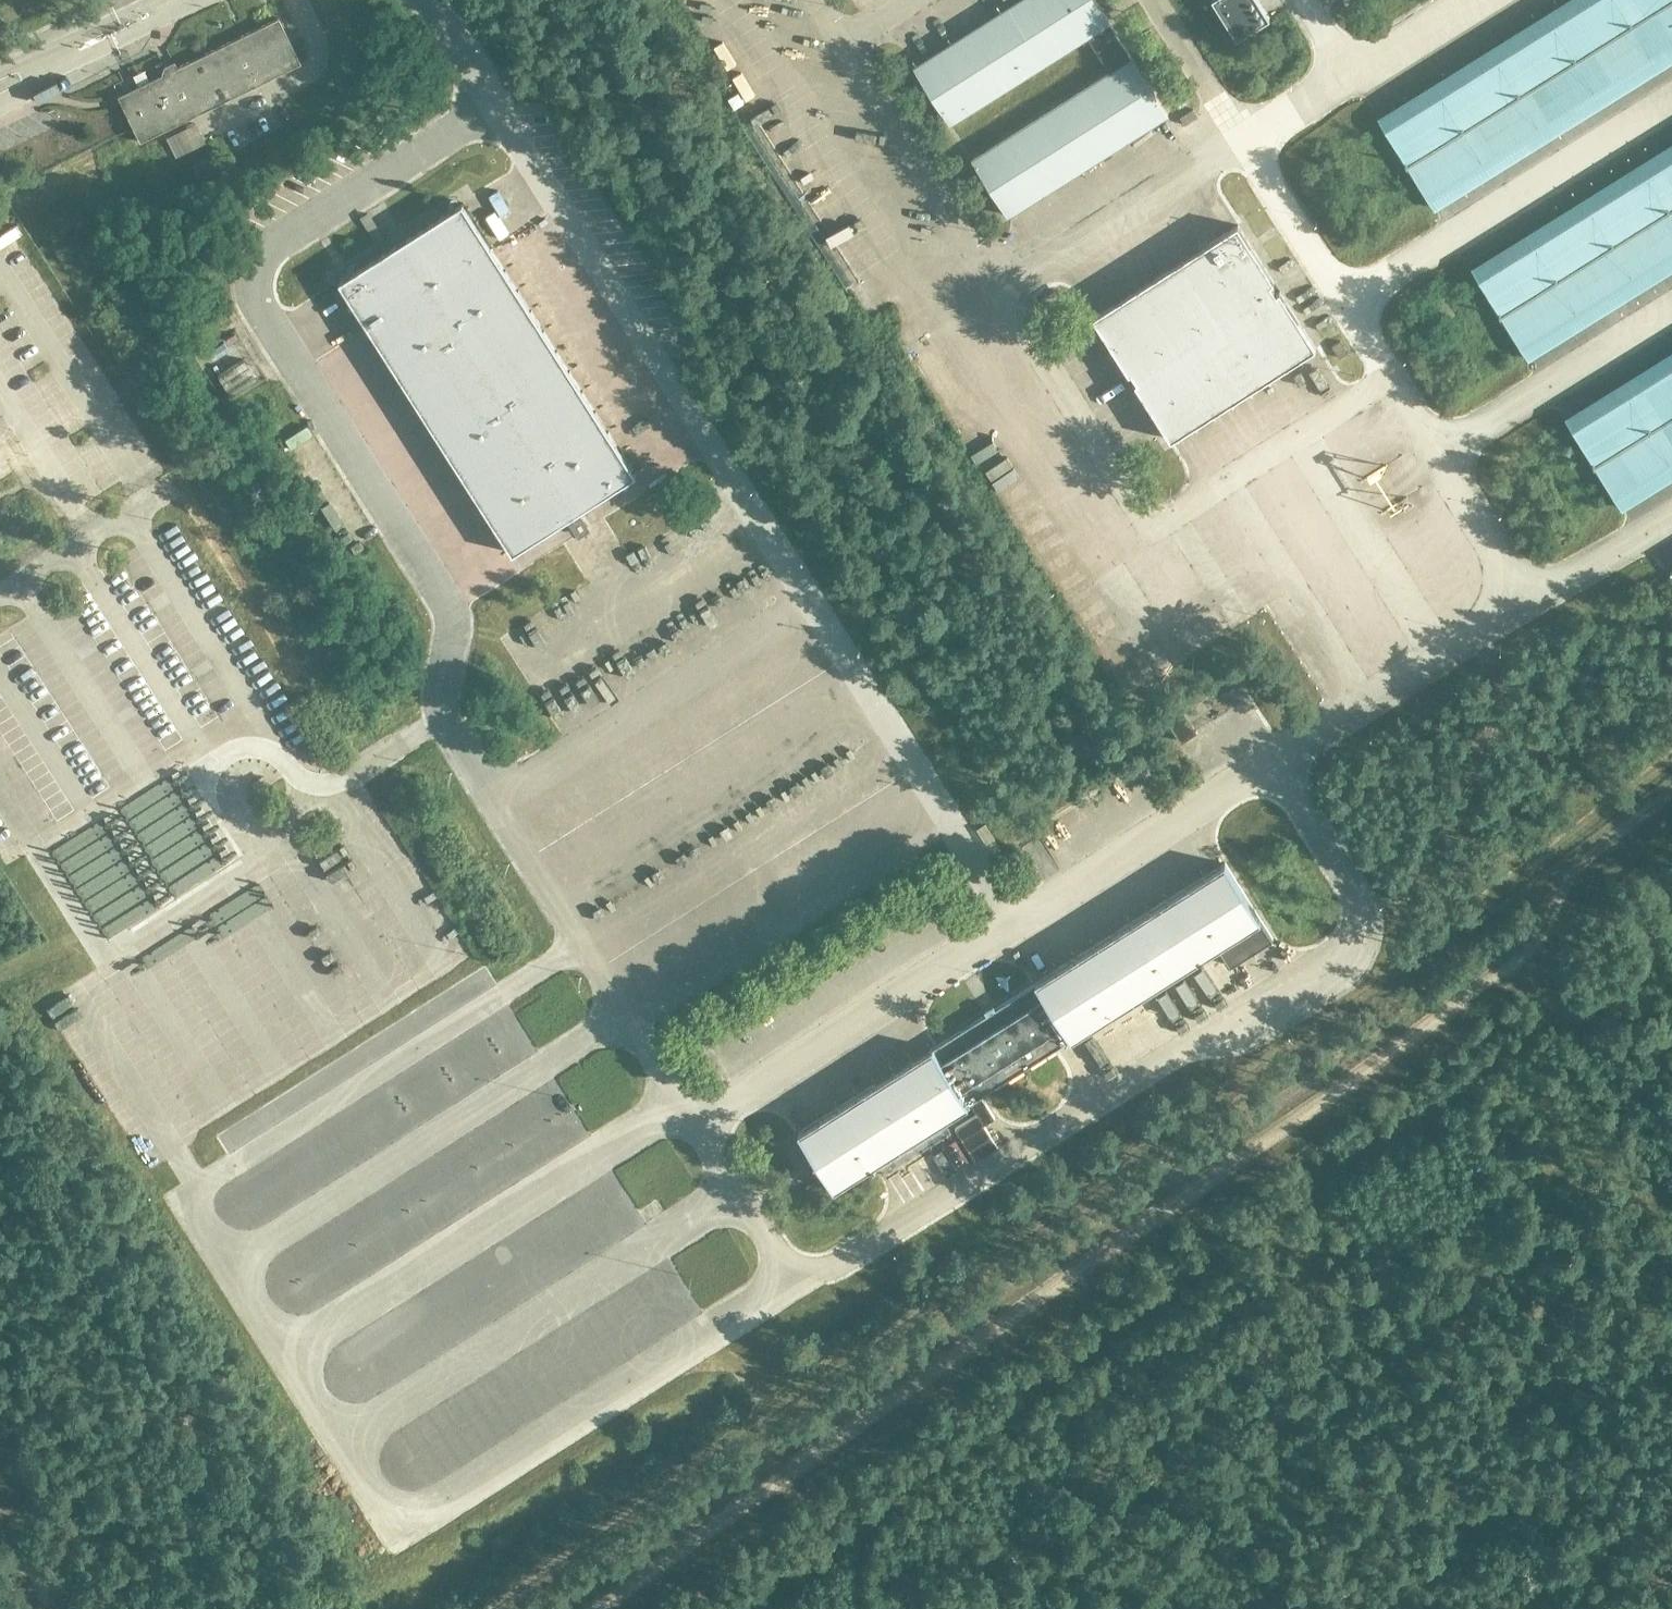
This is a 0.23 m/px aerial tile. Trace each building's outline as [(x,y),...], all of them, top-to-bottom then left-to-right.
[(915,66),(915,67),(950,124),(1088,36),(1110,71),(973,159),(1009,215),(1168,114),(1096,0),(1020,0),(915,66)] [(1259,0),(1214,0),(1238,38),(1270,18),(1259,0)] [(1379,117),(1436,208),(1671,61),(1671,0),(1567,0),(1379,117)] [(250,86),(273,75),(300,62),(277,17),(176,66),(175,67),(177,71),(167,75),(166,79),(144,90),(126,99),(133,115),(128,118),(132,126),(139,141),(186,118),(184,116),(193,111),(195,106),(248,81),(250,86)] [(728,99),(734,109),(745,103),(738,93),(728,99)] [(1473,267),(1529,358),(1671,270),(1671,143),(1473,267)] [(581,510),(637,475),(463,203),(340,281),(513,553),(569,518),(579,534),(592,526),(581,510)] [(1274,282),(1238,225),(1093,316),(1129,374),(1133,371),(1139,381),(1135,383),(1171,440),(1316,348),(1280,291),(1277,293),(1271,284),(1274,282)] [(1566,418),(1623,509),(1671,478),(1671,352),(1566,418)] [(934,1047),(933,1047),(798,1132),(835,1189),(970,1104),(969,1104),(970,1103),(977,1114),(955,1128),(976,1161),(998,1147),(984,1125),(995,1118),(981,1096),(1071,1040),(1071,1041),(1219,947),(1231,966),(1273,939),(1225,863),(1035,982),(1036,983),(937,1045),(934,1047)] [(878,898),(885,910),(894,904),(887,892),(878,898)]
